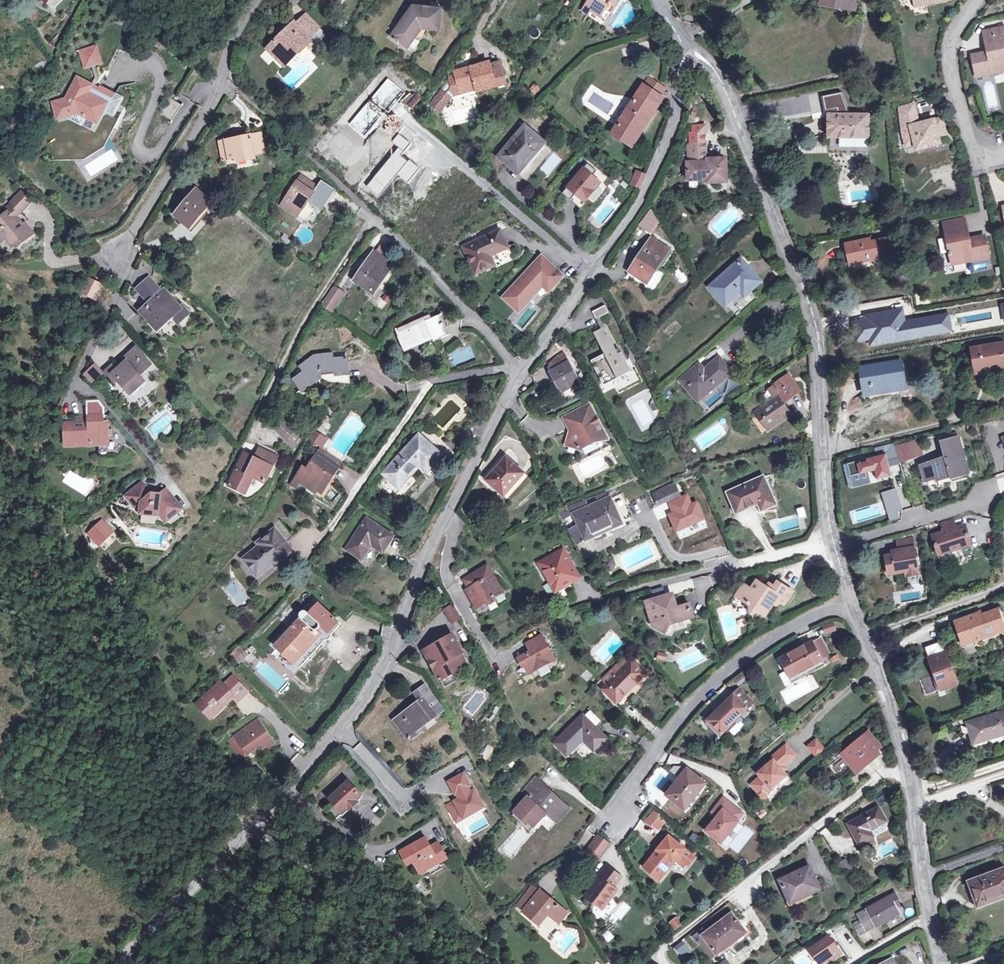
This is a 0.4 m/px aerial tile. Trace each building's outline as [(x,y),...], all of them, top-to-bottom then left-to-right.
[(613,7),(618,0),(590,0),(582,11),(588,14),(591,10),(600,16),(605,9),(608,4),(613,7)] [(844,4),(843,8),(854,10),(855,0),(823,0),(844,4)] [(608,4),(605,9),(610,13),(613,7),(608,4)] [(417,33),(416,32),(420,26),(427,27),(427,29),(438,30),(440,11),(413,7),(392,36),(407,47),(417,33)] [(311,40),(309,38),(319,29),(306,15),(296,25),(294,22),(267,49),(284,66),(311,40)] [(984,37),(1003,34),(1003,29),(1003,26),(983,30),(984,37)] [(987,53),(972,56),(976,77),(1003,71),(1003,34),(984,37),(986,45),(991,44),(993,52),(987,53)] [(101,62),(96,47),(80,52),(85,68),(101,62)] [(490,68),(489,66),(489,63),(455,72),(456,76),(458,84),(451,86),(453,93),(454,95),(462,93),(476,89),(477,92),(506,84),(500,65),(490,68)] [(453,93),(451,86),(458,84),(456,76),(449,78),(450,80),(431,105),(440,111),(453,93)] [(107,112),(116,95),(100,87),(98,90),(92,87),(93,86),(78,78),(66,98),(53,103),(58,119),(66,116),(82,125),(87,117),(98,123),(105,110),(107,112)] [(649,79),(644,86),(660,97),(665,90),(649,79)] [(660,97),(644,86),(612,134),(630,145),(662,98),(660,97)] [(840,93),(822,96),(828,115),(848,115),(840,93)] [(116,95),(107,112),(114,116),(124,99),(116,95)] [(182,106),(170,97),(160,113),(172,121),(182,106)] [(917,150),(940,142),(939,137),(947,135),(941,117),(919,123),(913,103),(900,107),(901,132),(906,146),(915,143),(917,150)] [(828,115),(828,138),(867,139),(868,115),(848,115),(828,115)] [(531,122),(526,129),(534,135),(539,129),(531,122)] [(105,147),(116,125),(106,127),(101,137),(102,142),(98,149),(85,157),(70,157),(70,160),(84,159),(105,147)] [(534,135),(526,129),(525,128),(500,157),(518,173),(544,143),(534,135)] [(400,155),(399,154),(390,165),(407,180),(436,146),(418,131),(406,146),(407,147),(400,155)] [(260,134),(225,141),(229,159),(237,157),(253,154),(264,152),(260,134)] [(690,137),(690,144),(705,144),(705,136),(690,137)] [(229,159),(225,141),(219,142),(222,160),(229,159)] [(908,152),(917,150),(915,143),(906,146),(908,152)] [(706,160),(705,144),(690,144),(691,162),(687,163),(687,180),(708,179),(708,183),(726,182),(725,160),(706,160)] [(253,154),(237,157),(239,162),(254,159),(253,154)] [(599,183),(592,177),(596,172),(587,164),(562,194),(571,201),(578,208),(599,183)] [(638,173),(631,186),(639,189),(645,176),(638,173)] [(301,185),(297,182),(281,206),(297,217),(309,199),(312,194),(317,188),(304,179),(301,185)] [(317,188),(312,194),(323,201),(332,190),(319,183),(317,188)] [(5,239),(12,247),(13,246),(25,236),(27,238),(33,233),(25,223),(22,225),(16,217),(21,212),(32,201),(21,191),(10,202),(12,203),(14,207),(9,211),(0,218),(0,232),(5,239)] [(211,204),(195,191),(176,214),(191,227),(211,204)] [(319,207),(323,201),(312,194),(309,199),(319,207)] [(738,202),(730,209),(732,212),(733,211),(734,211),(736,211),(736,212),(737,213),(737,215),(736,216),(739,218),(746,211),(738,202)] [(638,224),(650,233),(662,217),(649,208),(638,224)] [(945,227),(966,223),(964,217),(943,221),(945,227)] [(966,223),(945,227),(952,264),(987,257),(983,237),(969,240),(963,241),(961,232),(967,231),(966,223)] [(495,266),(490,256),(508,247),(500,230),(463,246),(476,274),(495,266)] [(15,248),(27,238),(25,236),(13,246),(15,248)] [(940,250),(947,249),(944,237),(938,239),(940,250)] [(849,265),(867,261),(867,257),(872,255),(873,260),(896,255),(892,238),(870,243),(870,244),(865,245),(864,241),(845,244),(849,265)] [(639,275),(649,282),(669,251),(650,239),(629,272),(637,278),(639,275)] [(375,254),(358,279),(363,282),(362,284),(373,291),(391,265),(375,254)] [(561,277),(554,271),(546,263),(540,257),(502,298),(509,305),(513,301),(521,308),(541,285),(548,291),(561,277)] [(747,288),(750,292),(761,282),(740,259),(708,288),(725,307),(740,293),(747,288)] [(147,264),(134,271),(137,277),(150,269),(147,264)] [(647,285),(649,282),(639,275),(637,278),(647,285)] [(85,277),(79,291),(83,293),(89,279),(85,277)] [(148,308),(143,312),(158,329),(171,317),(179,325),(190,315),(182,307),(180,309),(152,278),(138,290),(146,300),(148,308)] [(101,285),(89,279),(83,293),(95,298),(101,285)] [(339,296),(341,293),(333,288),(322,305),(332,313),(342,298),(339,296)] [(747,288),(740,293),(744,298),(750,292),(747,288)] [(513,301),(509,305),(517,312),(521,308),(513,301)] [(595,320),(608,313),(604,306),(592,312),(595,320)] [(869,320),(855,322),(858,339),(871,337),(872,343),(943,331),(941,316),(905,322),(903,312),(897,313),(897,310),(868,316),(869,320)] [(951,314),(941,316),(943,331),(953,329),(951,314)] [(441,315),(432,319),(427,321),(426,319),(397,331),(405,349),(432,337),(434,341),(450,334),(441,315)] [(604,355),(590,362),(603,386),(617,378),(615,376),(625,370),(622,363),(625,361),(621,353),(617,354),(603,327),(593,333),(604,355)] [(996,370),(1003,369),(1003,343),(972,349),(975,370),(996,367),(996,370)] [(112,366),(106,372),(116,383),(123,391),(125,389),(128,392),(143,379),(139,375),(151,364),(137,348),(124,359),(126,362),(116,371),(112,366)] [(293,380),(302,390),(321,375),(323,382),(350,383),(349,374),(347,358),(328,360),(328,355),(315,357),(300,366),(304,372),(293,380)] [(704,371),(698,364),(678,381),(697,403),(732,372),(719,358),(704,371)] [(861,368),(864,386),(870,385),(872,394),(893,390),(892,386),(903,384),(900,362),(861,368)] [(552,373),(562,391),(577,383),(567,364),(552,373)] [(780,395),(774,399),(757,411),(769,428),(789,414),(780,402),(797,390),(787,375),(773,386),(780,395)] [(767,390),(774,399),(780,395),(773,386),(767,390)] [(82,422),(73,423),(63,423),(65,444),(82,443),(83,445),(98,445),(98,442),(107,441),(106,421),(104,421),(103,407),(97,400),(85,401),(86,417),(82,417),(82,422)] [(649,405),(649,408),(652,413),(660,408),(656,400),(651,401),(649,405)] [(589,404),(567,415),(570,429),(565,444),(578,448),(597,438),(607,439),(589,404)] [(301,437),(283,419),(274,428),(295,448),(301,437)] [(307,439),(321,449),(327,440),(312,431),(307,439)] [(421,464),(428,471),(442,456),(419,435),(384,474),(399,488),(421,464)] [(924,482),(934,479),(935,481),(950,477),(951,479),(967,474),(959,438),(941,443),(946,461),(940,462),(939,461),(921,466),(924,482)] [(877,448),(880,456),(887,454),(889,460),(898,458),(895,449),(894,444),(885,446),(877,448)] [(897,448),(900,458),(914,455),(911,444),(897,448)] [(253,477),(265,483),(277,457),(260,449),(255,458),(245,453),(229,485),(246,493),(253,477)] [(321,449),(318,453),(337,466),(339,467),(342,462),(321,449)] [(337,466),(318,453),(307,470),(303,468),(295,480),(299,483),(307,488),(309,485),(317,490),(322,482),(326,484),(337,466)] [(880,456),(868,458),(869,461),(861,463),(861,460),(848,463),(851,475),(876,470),(878,480),(893,476),(889,460),(887,454),(880,456)] [(45,457),(40,462),(44,466),(49,461),(45,457)] [(498,466),(499,467),(494,473),(493,472),(485,480),(504,497),(524,474),(505,458),(498,466)] [(675,483),(682,479),(680,475),(673,478),(675,483)] [(765,488),(761,479),(728,493),(737,512),(758,503),(761,510),(774,505),(766,487),(765,488)] [(142,482),(132,491),(135,495),(129,500),(136,509),(140,511),(140,513),(158,515),(160,513),(167,521),(183,507),(166,488),(160,493),(158,493),(158,495),(154,495),(154,492),(151,492),(142,482)] [(309,485),(307,488),(316,493),(320,496),(322,493),(327,485),(326,484),(322,482),(317,490),(309,485)] [(652,494),(656,502),(677,491),(674,484),(652,494)] [(894,489),(880,494),(888,521),(899,520),(900,510),(894,489)] [(126,496),(129,500),(135,495),(132,491),(126,496)] [(604,491),(569,505),(573,513),(572,513),(585,540),(622,523),(609,497),(607,497),(604,491)] [(612,495),(622,521),(632,518),(622,492),(612,495)] [(647,500),(633,503),(635,513),(649,510),(647,500)] [(573,513),(569,505),(566,506),(555,512),(574,545),(585,540),(572,513),(573,513)] [(368,550),(366,549),(369,544),(371,545),(383,552),(393,536),(366,519),(346,549),(362,560),(368,550)] [(112,533),(101,521),(89,534),(99,545),(112,533)] [(944,524),(946,531),(955,529),(953,521),(944,524)] [(283,524),(261,540),(264,543),(260,546),(244,559),(256,575),(273,563),(275,565),(292,552),(285,543),(293,537),(283,524)] [(936,547),(937,546),(940,554),(970,545),(967,537),(969,536),(968,534),(966,534),(964,526),(955,529),(946,531),(934,535),(936,543),(935,543),(936,547)] [(898,541),(899,549),(914,547),(913,538),(898,541)] [(914,547),(899,549),(893,551),(893,554),(889,555),(890,560),(887,561),(889,574),(906,571),(906,576),(918,574),(914,547)] [(539,564),(555,591),(578,578),(563,550),(539,564)] [(603,560),(601,564),(603,568),(608,572),(612,570),(614,564),(612,560),(608,558),(603,560)] [(469,588),(466,590),(475,605),(481,601),(483,604),(486,602),(493,604),(495,597),(503,592),(487,565),(464,580),(469,588)] [(771,591),(765,587),(756,580),(750,589),(742,584),(735,596),(749,606),(750,614),(758,612),(764,616),(771,605),(780,603),(783,605),(792,593),(777,582),(773,587),(771,591)] [(142,595),(138,592),(131,600),(135,604),(142,595)] [(671,605),(669,598),(647,605),(649,614),(653,613),(656,622),(653,627),(664,632),(670,621),(673,623),(693,616),(689,603),(676,608),(675,608),(671,605)] [(320,634),(315,630),(316,630),(317,630),(318,630),(318,629),(319,629),(319,628),(320,628),(320,627),(320,626),(321,626),(321,625),(321,624),(329,633),(339,621),(319,604),(309,614),(307,612),(307,611),(306,611),(306,610),(305,610),(304,610),(303,610),(303,611),(302,611),(301,612),(300,612),(300,613),(300,614),(300,615),(300,616),(300,617),(301,617),(276,645),(294,663),(320,634)] [(453,605),(445,610),(453,623),(461,618),(453,605)] [(961,640),(972,636),(973,641),(1003,630),(1003,629),(997,610),(981,615),(980,612),(955,621),(961,640)] [(825,633),(836,630),(834,621),(822,625),(825,633)] [(453,635),(424,650),(441,681),(452,675),(468,666),(461,654),(463,653),(453,635)] [(530,652),(520,657),(529,674),(555,659),(541,635),(526,644),(530,652)] [(972,636),(961,640),(963,645),(973,641),(972,636)] [(780,659),(790,678),(798,674),(801,678),(832,661),(830,657),(819,638),(780,659)] [(957,685),(942,642),(926,648),(935,674),(932,675),(932,676),(920,681),(926,696),(957,685)] [(247,655),(240,647),(232,655),(239,662),(247,655)] [(665,660),(666,653),(658,651),(656,659),(665,660)] [(609,683),(628,663),(622,657),(600,679),(606,687),(609,684),(609,683)] [(616,702),(622,696),(645,673),(631,660),(628,663),(609,683),(609,684),(606,687),(603,690),(616,702)] [(798,674),(790,678),(793,682),(801,678),(798,674)] [(455,680),(452,675),(441,681),(445,687),(455,680)] [(237,701),(247,692),(232,677),(223,685),(220,682),(196,705),(207,716),(215,709),(218,711),(230,700),(228,698),(231,695),(237,701)] [(415,694),(421,700),(394,720),(409,740),(421,731),(419,728),(443,709),(426,686),(415,694)] [(752,703),(739,689),(707,721),(706,724),(711,729),(714,728),(720,735),(728,727),(731,729),(748,712),(746,709),(752,703)] [(622,696),(616,702),(622,708),(628,702),(622,696)] [(215,709),(207,716),(210,719),(218,711),(215,709)] [(584,737),(595,749),(605,738),(592,726),(597,721),(587,712),(583,716),(582,715),(554,743),(566,755),(582,739),(584,737)] [(1002,733),(1002,734),(1003,734),(1003,713),(967,724),(973,742),(1002,733)] [(230,746),(239,758),(246,753),(247,754),(261,744),(266,750),(274,744),(270,738),(271,738),(258,720),(235,737),(238,741),(230,746)] [(867,759),(869,761),(878,754),(875,751),(879,748),(867,734),(843,755),(855,769),(867,759)] [(584,737),(582,739),(593,750),(595,749),(584,737)] [(815,740),(808,747),(816,756),(823,749),(815,740)] [(780,768),(783,766),(794,756),(786,745),(771,758),(773,761),(765,768),(764,766),(756,772),(760,777),(751,785),(757,793),(757,797),(766,798),(766,794),(786,776),(783,772),(780,768)] [(857,771),(869,761),(867,759),(855,769),(857,771)] [(675,784),(666,795),(684,809),(704,783),(686,770),(675,784)] [(463,772),(448,781),(458,798),(448,804),(457,820),(482,805),(463,772)] [(550,795),(545,790),(547,789),(535,777),(522,791),(528,796),(514,812),(527,824),(529,822),(533,827),(541,818),(538,816),(543,810),(546,813),(556,823),(569,809),(552,793),(550,795)] [(661,791),(666,795),(675,784),(670,780),(661,791)] [(329,811),(336,819),(342,813),(360,796),(348,782),(330,799),(336,805),(329,811)] [(738,821),(736,820),(742,813),(723,798),(712,812),(717,816),(706,831),(721,843),(738,821)] [(859,844),(887,829),(884,822),(886,821),(878,808),(848,824),(859,844)] [(644,822),(657,828),(663,821),(653,812),(644,822)] [(608,844),(598,836),(593,842),(605,850),(608,844)] [(643,868),(659,880),(674,861),(682,867),(685,863),(687,865),(693,857),(668,836),(643,868)] [(430,846),(425,838),(400,852),(407,865),(412,862),(418,871),(424,868),(437,861),(438,864),(446,859),(439,846),(432,850),(430,846)] [(437,842),(430,846),(432,850),(439,846),(437,842)] [(596,861),(605,850),(593,842),(585,853),(596,861)] [(847,876),(855,871),(847,857),(838,862),(847,876)] [(437,861),(424,868),(428,875),(441,868),(438,864),(437,861)] [(599,898),(606,903),(616,891),(613,888),(621,877),(606,866),(598,877),(600,878),(585,897),(594,904),(599,898)] [(791,891),(796,900),(820,890),(809,867),(779,880),(786,894),(791,891)] [(1002,894),(1003,897),(1003,869),(970,881),(977,903),(1002,894)] [(523,912),(539,891),(533,885),(516,906),(523,912)] [(566,913),(539,891),(523,912),(532,919),(534,916),(539,920),(546,912),(558,923),(566,913)] [(790,903),(796,900),(791,891),(786,894),(790,903)] [(894,902),(898,900),(895,894),(857,914),(860,920),(853,923),(860,935),(900,913),(897,908),(894,902)] [(602,909),(606,903),(599,898),(594,904),(602,909)] [(622,900),(611,912),(620,920),(631,908),(622,900)] [(702,936),(716,954),(717,956),(733,943),(732,942),(746,932),(732,913),(702,936)] [(674,928),(682,921),(677,915),(669,922),(674,928)] [(601,933),(606,942),(614,937),(609,929),(601,933)] [(833,933),(829,935),(834,942),(838,940),(833,933)] [(829,935),(809,949),(815,957),(817,955),(823,963),(831,959),(834,959),(842,954),(834,942),(829,935)] [(716,954),(702,936),(697,939),(712,958),(716,954)] [(673,947),(683,958),(693,949),(683,938),(673,947)] [(890,960),(887,954),(869,963),(882,963),(890,960)]
